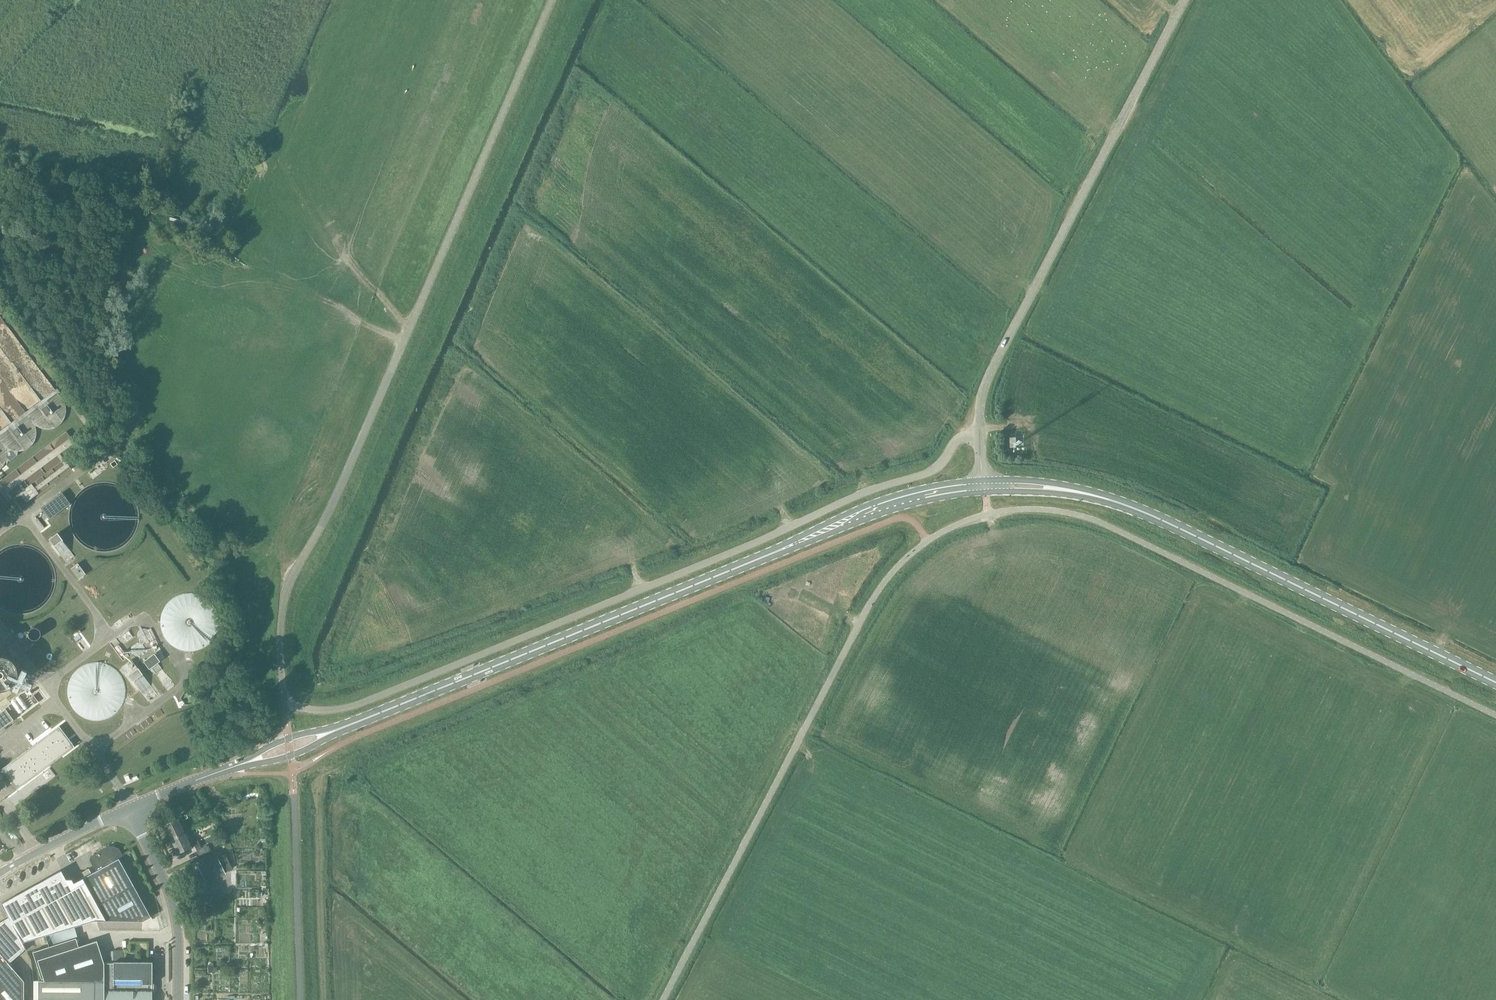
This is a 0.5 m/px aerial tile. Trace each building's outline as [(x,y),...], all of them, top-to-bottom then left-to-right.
[(42,410),(48,417),(54,413),(48,405),(42,410)] [(24,435),(18,428),(12,432),(18,439),(24,435)] [(26,504),(73,471),(59,451),(64,448),(57,438),(8,472),(5,468),(0,472),(0,484),(6,493),(8,491),(13,498),(19,494),(26,504)] [(41,509),(49,521),(70,505),(62,494),(41,509)] [(63,541),(58,534),(49,540),(55,547),(63,541)] [(78,564),(72,569),(79,580),(86,575),(78,564)] [(187,651),(190,651),(193,651),(196,651),(199,650),(202,649),(204,647),(207,646),(209,644),(212,642),(213,639),(215,637),(216,634),(218,631),(218,628),(219,625),(219,622),(219,619),(218,616),(218,613),(216,610),(215,607),(213,605),(212,603),(209,600),(207,598),(204,597),(202,595),(199,594),(196,594),(193,593),(190,593),(187,593),(184,594),(181,594),(178,595),(176,597),(173,598),(171,600),(169,602),(167,604),(165,607),(164,610),(162,612),(162,615),(161,618),(161,621),(161,624),(161,627),(162,630),(163,632),(164,635),(165,638),(167,640),(169,642),(171,644),(173,646),(176,648),(178,649),(181,650),(184,651),(187,651)] [(70,637),(85,652),(92,646),(77,630),(70,637)] [(124,636),(128,642),(133,638),(129,632),(124,636)] [(0,692),(3,692),(5,691),(7,691),(9,690),(11,688),(13,687),(14,685),(15,683),(16,681),(17,679),(18,677),(18,675),(18,673),(17,671),(17,669),(16,667),(15,665),(13,664),(12,662),(11,661),(9,660),(7,659),(5,658),(8,651),(0,640),(0,692)] [(149,670),(160,662),(154,654),(143,662),(149,670)] [(133,682),(143,675),(132,661),(123,667),(133,682)] [(118,712),(120,710),(122,708),(123,705),(124,703),(125,700),(126,697),(126,695),(126,692),(126,689),(126,686),(125,683),(124,681),(123,678),(122,676),(120,674),(118,672),(116,669),(113,668),(111,666),(108,665),(105,664),(102,663),(99,663),(96,662),(93,663),(90,663),(87,664),(85,665),(82,667),(79,668),(77,670),(75,672),(73,675),(71,677),(70,680),(69,683),(68,686),(68,689),(68,692),(68,695),(68,698),(69,701),(70,704),(71,706),(73,709),(75,711),(77,713),(79,715),(82,717),(85,718),(87,719),(90,720),(93,721),(96,721),(99,721),(102,721),(105,720),(108,719),(111,718),(113,716),(116,714),(118,712)] [(14,720),(6,709),(0,713),(0,731),(14,720)] [(43,770),(41,767),(61,752),(64,755),(75,747),(59,727),(2,770),(17,790),(43,770)] [(203,802),(198,804),(202,814),(208,812),(203,802)] [(171,840),(185,833),(178,819),(164,825),(171,840)] [(226,827),(228,833),(242,829),(240,823),(226,827)] [(185,833),(171,840),(178,854),(192,848),(194,846),(196,851),(201,848),(198,841),(193,843),(190,845),(185,833)] [(61,871),(60,871),(1,904),(22,943),(94,921),(143,922),(151,917),(119,860),(122,858),(122,855),(119,849),(110,846),(94,855),(91,864),(96,872),(74,884),(72,880),(66,880),(61,871)] [(209,852),(209,851),(206,846),(196,851),(199,857),(209,852)] [(80,863),(90,858),(84,847),(66,857),(69,862),(77,858),(80,863)] [(226,858),(223,859),(219,861),(218,859),(199,868),(205,881),(232,869),(226,858)] [(50,981),(45,981),(44,979),(43,979),(44,981),(38,981),(38,999),(152,999),(152,992),(155,992),(155,985),(152,985),(152,963),(125,963),(125,951),(113,951),(113,963),(103,963),(97,941),(45,958),(53,981),(50,981)] [(24,982),(0,954),(0,999),(24,999),(24,982)]
